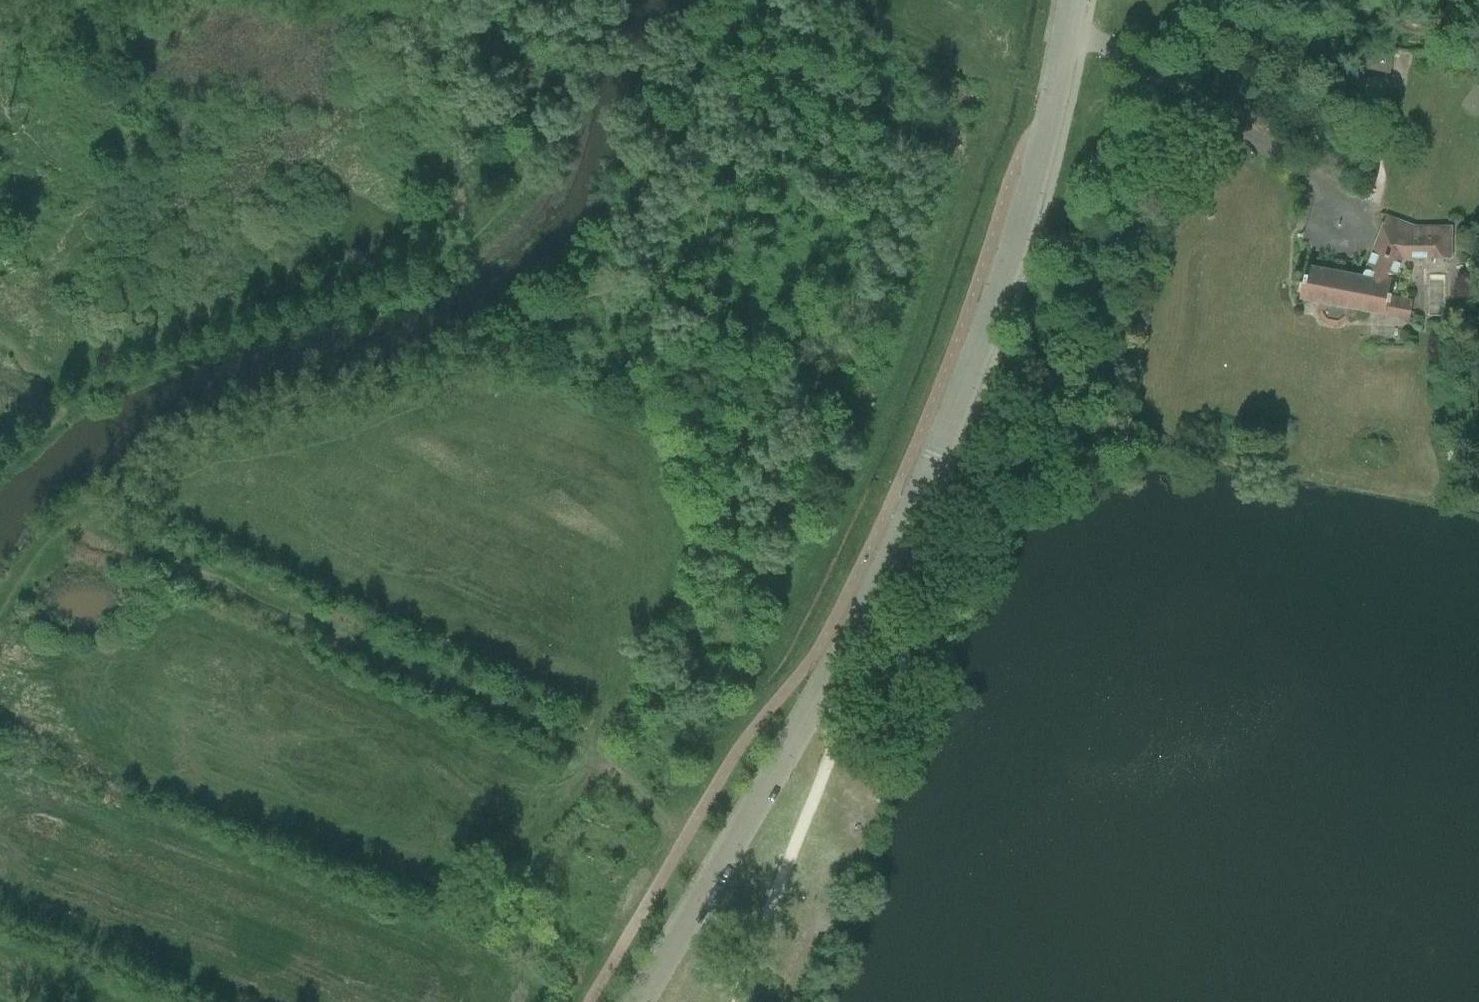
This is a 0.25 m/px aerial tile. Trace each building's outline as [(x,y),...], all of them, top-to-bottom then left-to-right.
[(1354,65),(1392,72),(1396,49),(1359,41),(1354,65)] [(1304,277),(1300,300),(1319,303),(1323,304),(1321,312),(1326,320),(1337,322),(1344,317),(1346,308),(1350,309),(1388,315),(1392,296),(1395,280),(1403,257),(1453,257),(1453,226),(1416,226),(1386,215),(1363,277),(1343,273),(1343,263),(1333,263),(1332,272),(1307,267),(1305,277),(1304,277)]
